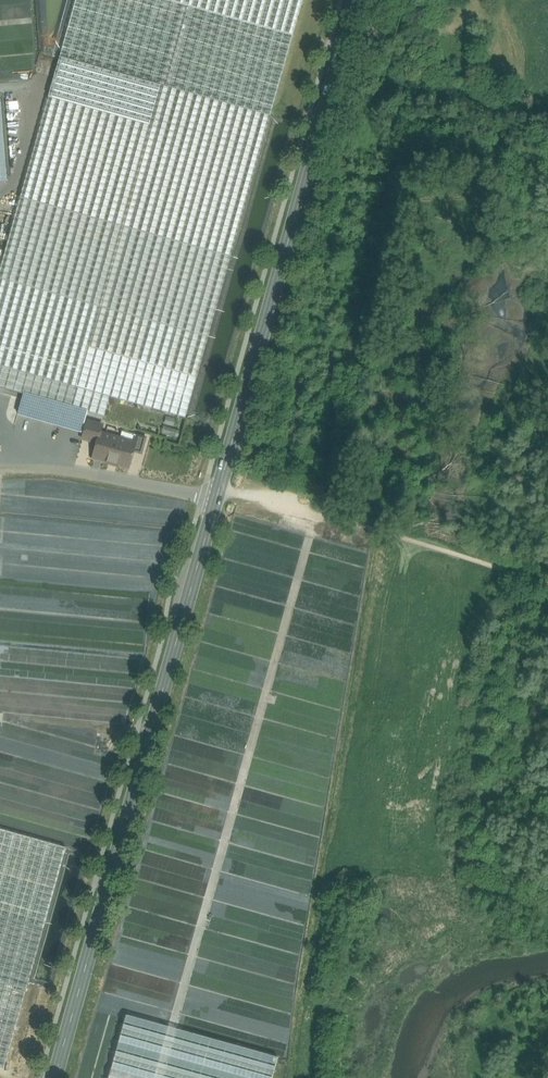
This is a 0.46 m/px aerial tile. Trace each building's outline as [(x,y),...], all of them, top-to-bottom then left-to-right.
[(48,97),(149,125),(160,85),(270,115),(302,0),(75,0),(48,97)] [(270,115),(160,85),(149,125),(48,97),(20,197),(230,256),(270,115)] [(0,97),(0,184),(11,183),(3,97),(0,97)] [(20,197),(0,270),(0,387),(25,394),(87,412),(104,416),(109,397),(185,418),(230,256),(20,197)] [(25,394),(20,414),(82,432),(87,412),(25,394)] [(175,420),(166,417),(164,424),(173,426),(175,420)] [(102,425),(87,421),(82,438),(97,443),(100,432),(102,425)] [(179,431),(163,427),(161,435),(177,439),(179,431)] [(123,431),(121,438),(135,442),(137,435),(123,431)] [(93,458),(111,463),(118,437),(100,432),(97,443),(93,458)] [(137,435),(135,442),(136,442),(133,452),(142,454),(146,438),(137,435)] [(118,437),(111,463),(129,468),(133,452),(136,442),(135,442),(121,438),(118,437)] [(4,1069),(65,847),(0,829),(0,1068),(4,1069)] [(126,1016),(109,1077),(272,1077),(278,1058),(126,1016)]
